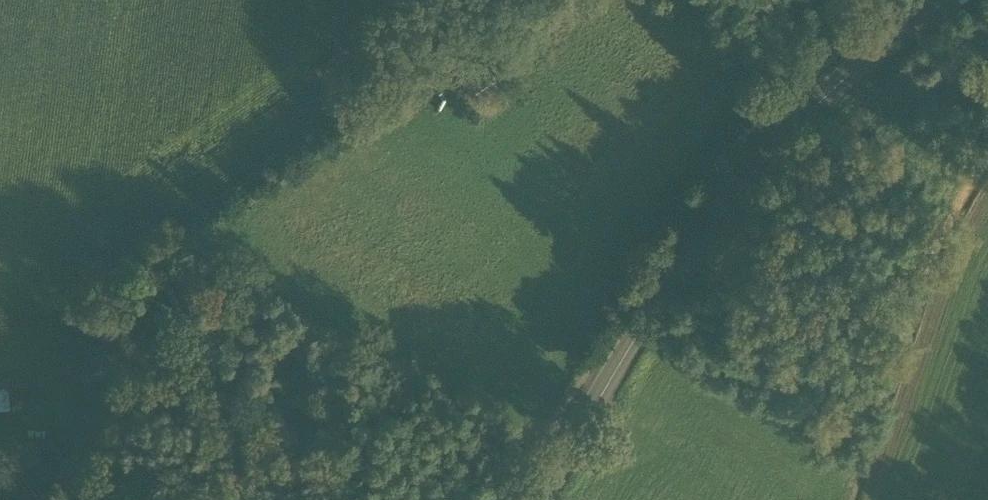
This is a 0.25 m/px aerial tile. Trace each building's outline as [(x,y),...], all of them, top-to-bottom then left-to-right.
[(0,388),(0,411),(10,410),(8,387),(0,388)]
